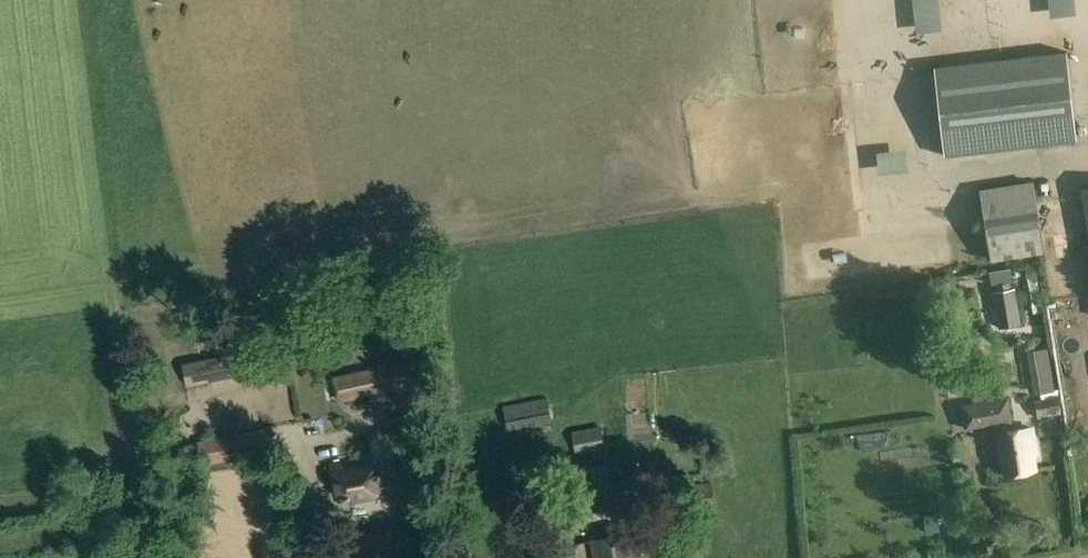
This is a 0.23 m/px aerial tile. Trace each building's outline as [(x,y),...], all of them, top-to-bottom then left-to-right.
[(946,155),(1077,139),(1067,51),(936,67),(946,155)] [(992,261),(1045,252),(1033,180),(980,188),(992,261)] [(1025,266),(1027,277),(1037,276),(1035,265),(1025,266)] [(1016,289),(993,292),(999,328),(1021,325),(1016,289)] [(1028,351),(1035,394),(1054,391),(1047,348),(1028,351)] [(184,362),(187,386),(233,377),(230,353),(184,362)] [(413,388),(407,361),(333,375),(337,403),(413,388)] [(1054,396),(1033,400),(1037,418),(1057,414),(1054,396)] [(504,409),(508,430),(551,422),(547,401),(504,409)] [(571,430),(576,455),(605,449),(600,424),(571,430)] [(1030,430),(998,437),(1007,478),(1035,472),(1030,447),(1033,446),(1030,430)] [(268,452),(265,431),(199,442),(203,463),(268,452)] [(374,464),(335,471),(340,498),(348,497),(349,500),(380,494),(379,485),(397,482),(392,454),(373,458),(374,464)] [(607,465),(578,470),(586,513),(615,508),(607,465)] [(646,533),(649,549),(637,551),(633,533),(592,541),(596,557),(667,557),(662,530),(646,533)] [(533,557),(576,557),(573,538),(531,547),(533,557)]
